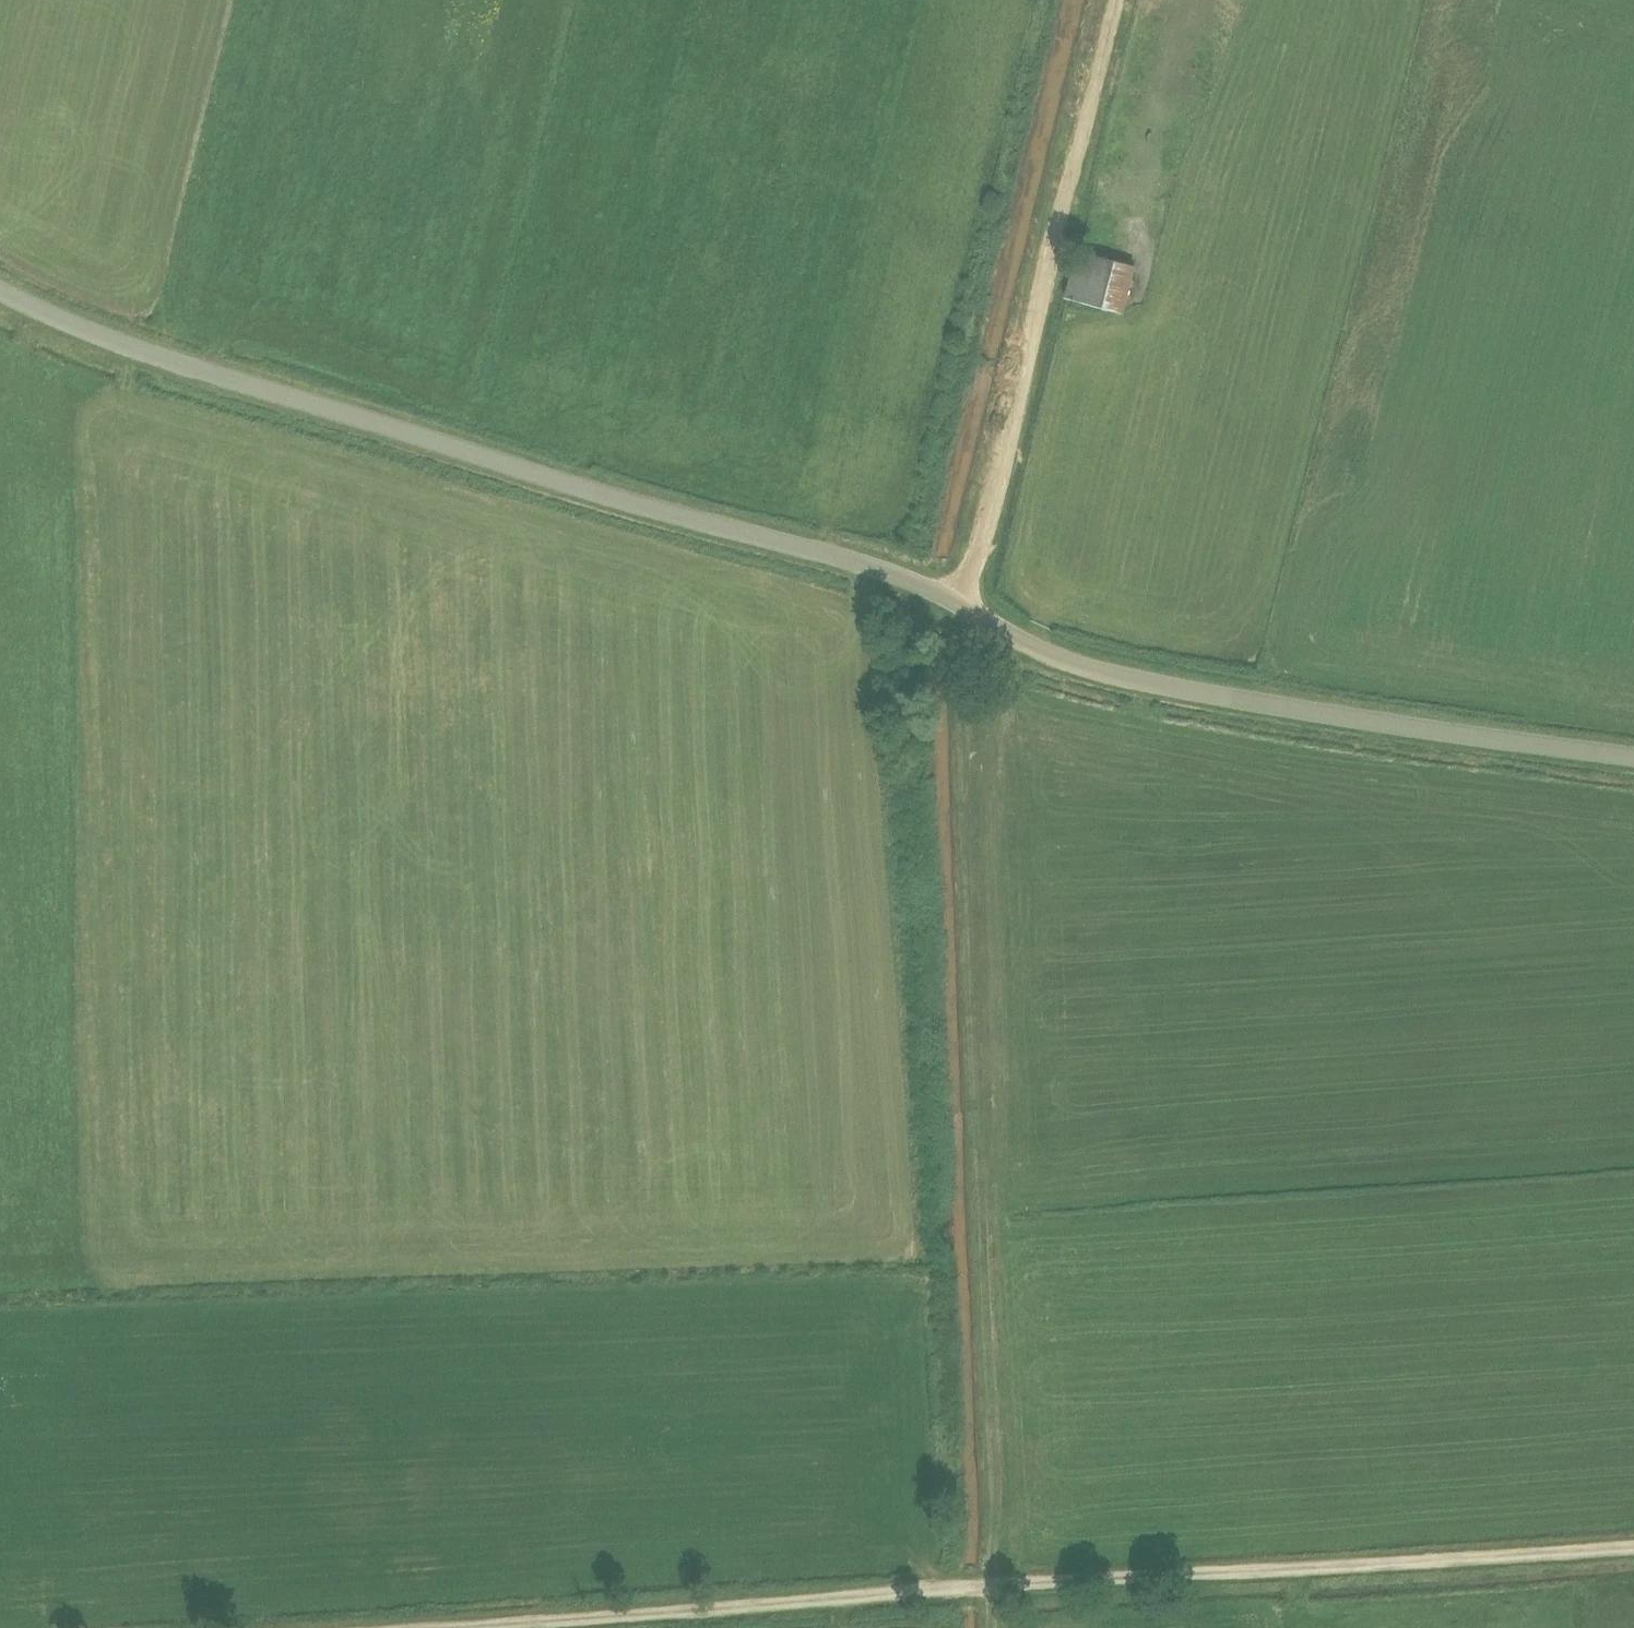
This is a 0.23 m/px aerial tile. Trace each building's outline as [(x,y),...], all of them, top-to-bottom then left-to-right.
[(1122,315),(1136,265),(1078,249),(1064,299),(1122,315)]
